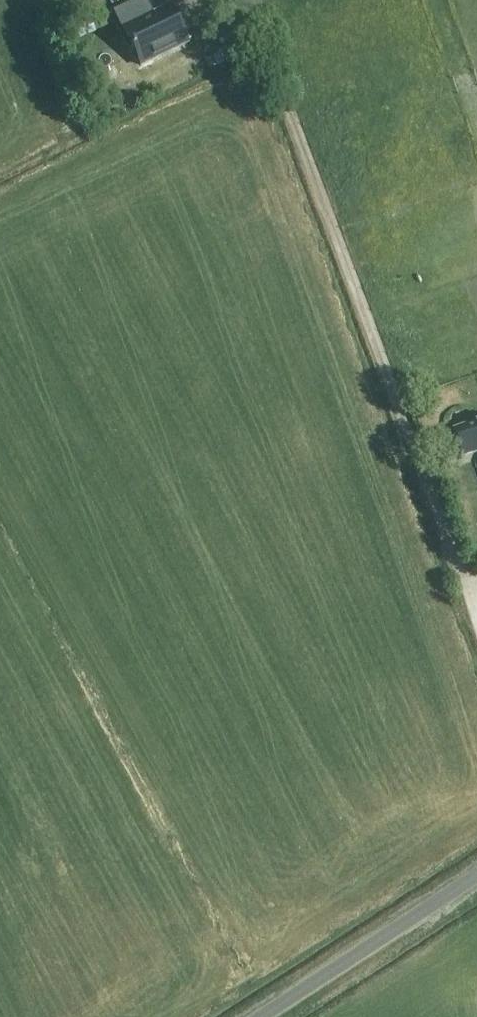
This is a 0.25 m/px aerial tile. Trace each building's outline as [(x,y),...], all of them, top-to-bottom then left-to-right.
[(127,43),(128,42),(140,67),(186,45),(173,16),(157,24),(146,0),(141,0),(113,13),(127,43)] [(476,451),(476,419),(473,420),(475,424),(453,431),(462,456),(476,451)]
